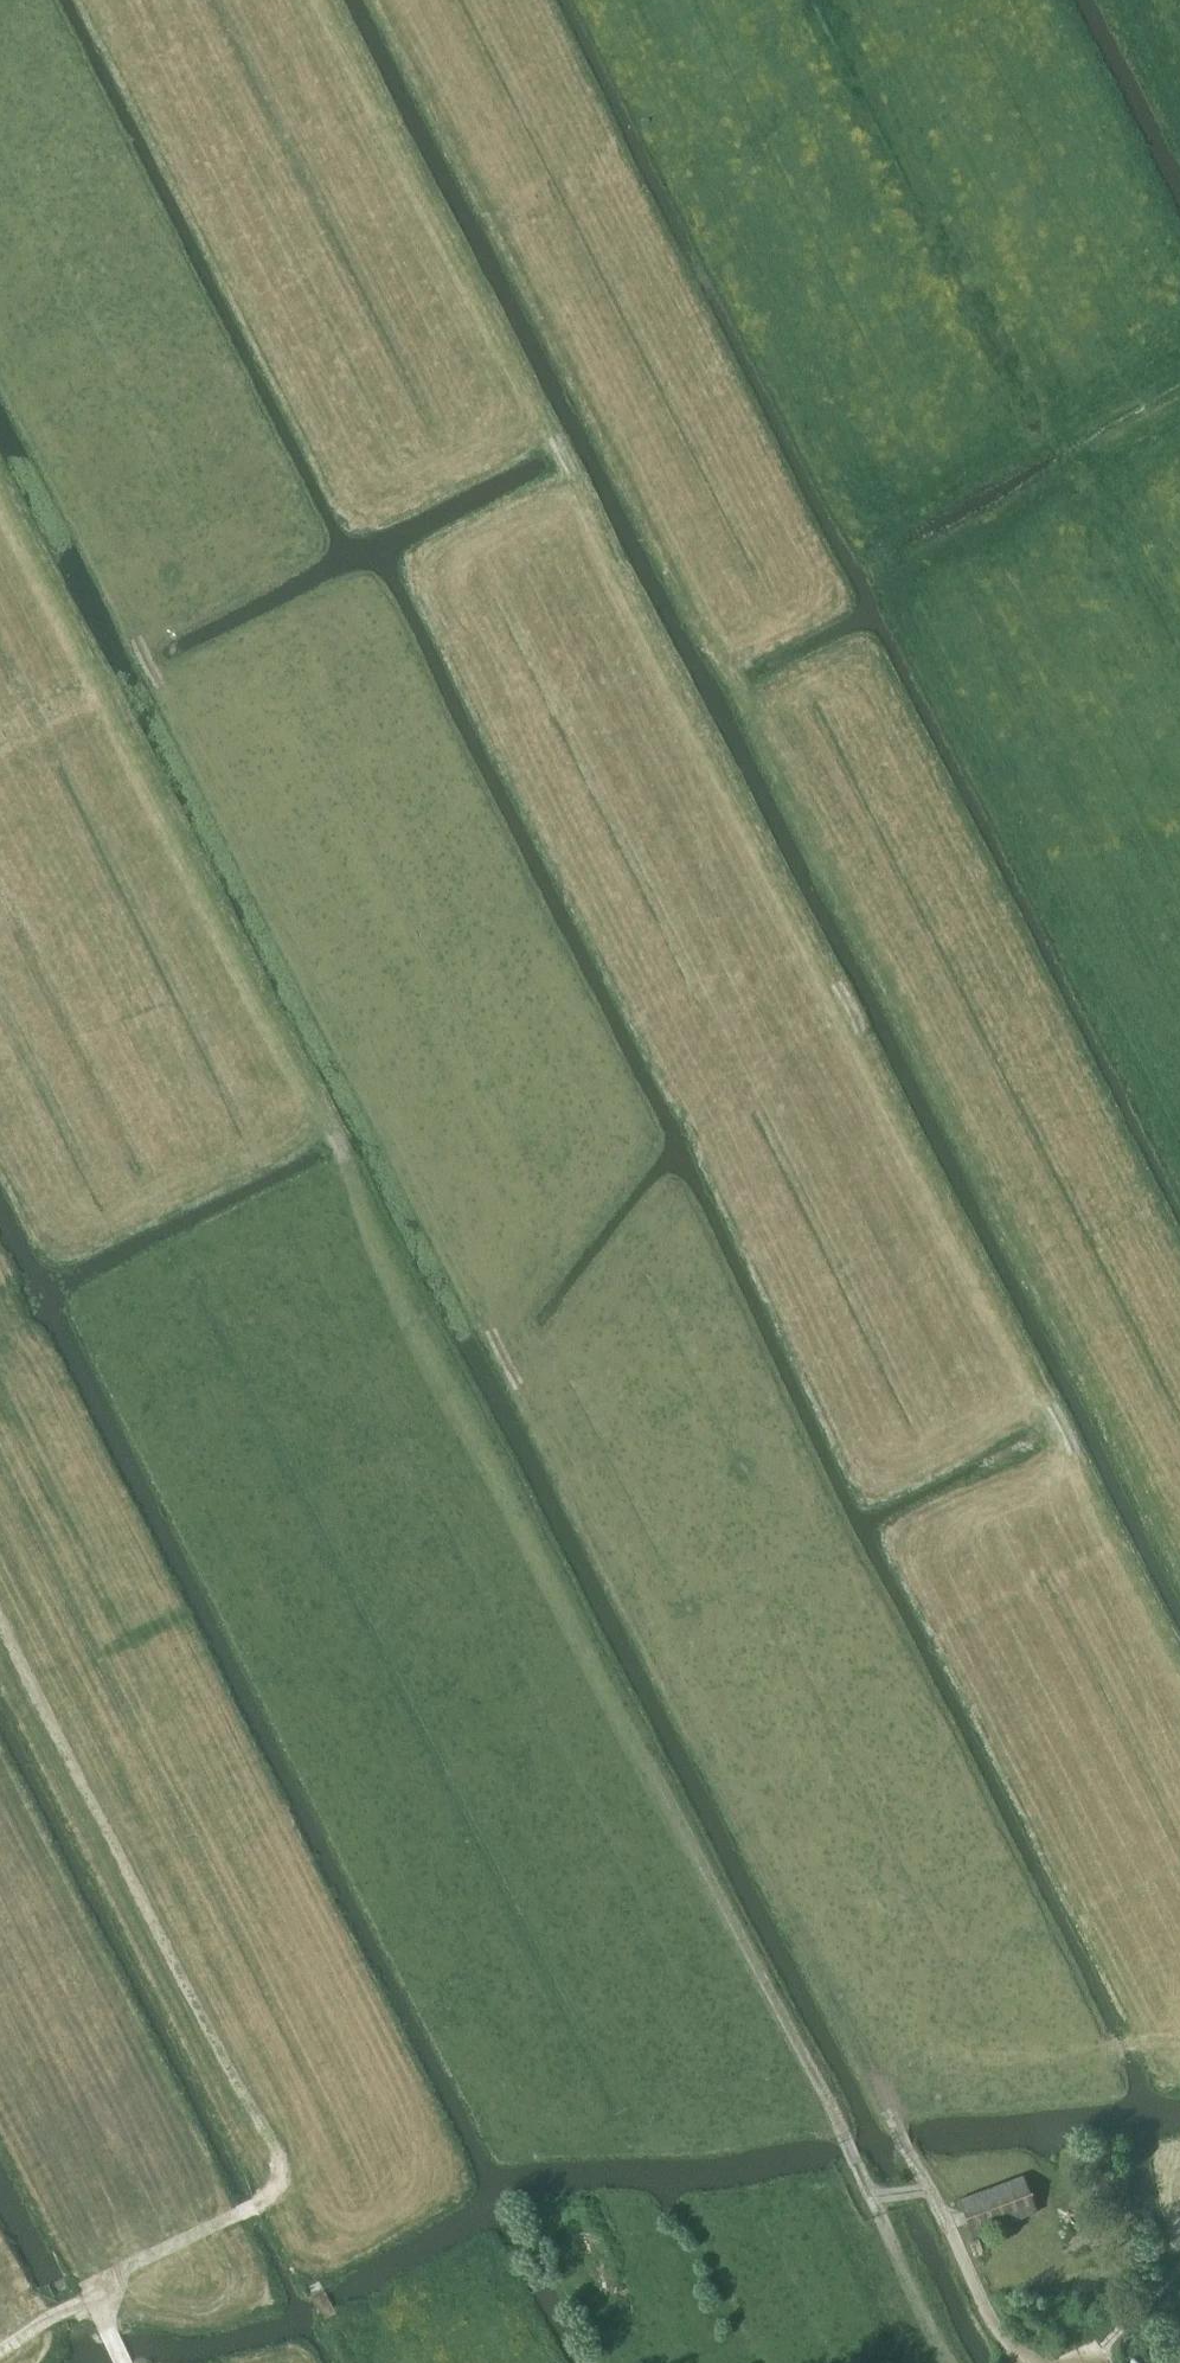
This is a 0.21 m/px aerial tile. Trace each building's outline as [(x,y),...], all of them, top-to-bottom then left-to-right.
[(972,2236),(1035,2212),(1022,2175),(958,2199),(972,2236)]
